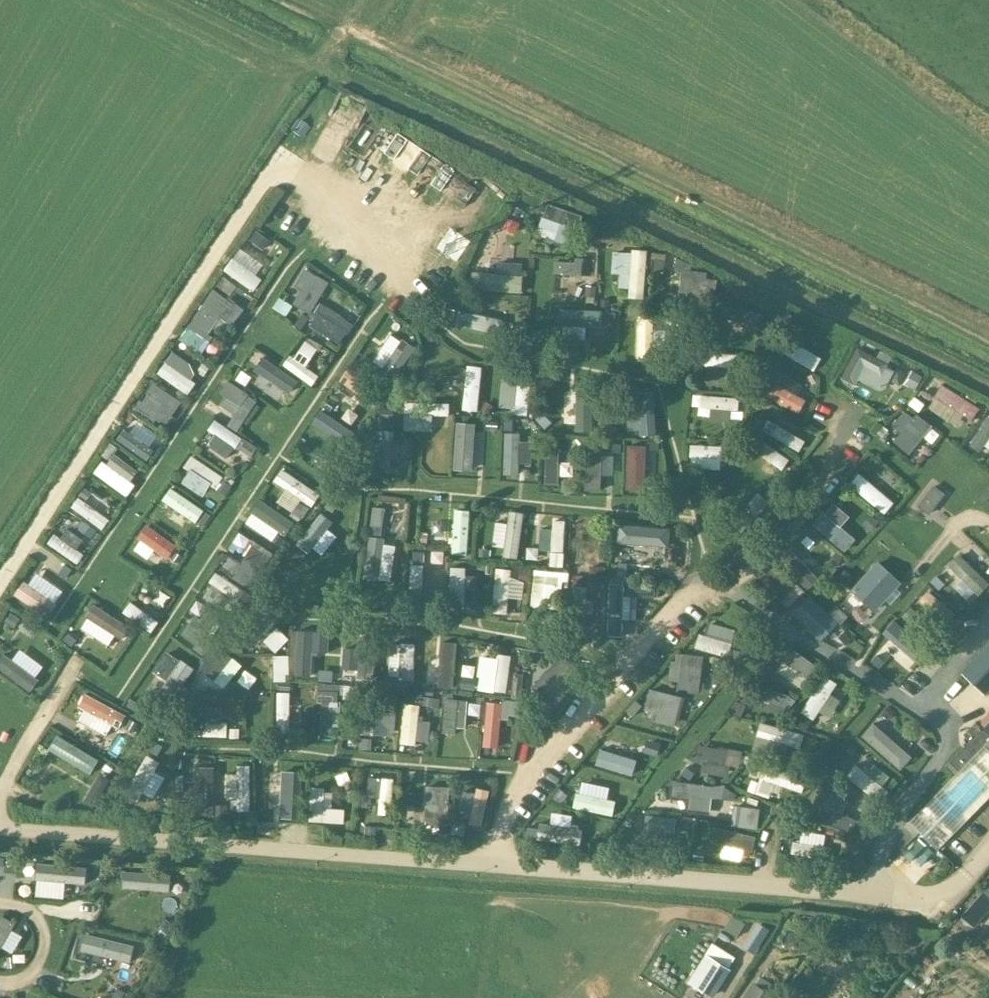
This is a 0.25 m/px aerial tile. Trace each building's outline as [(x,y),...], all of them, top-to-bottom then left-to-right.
[(306,109),(284,139),(297,149),(319,118),(306,109)] [(446,186),(456,162),(393,137),(387,153),(406,160),(403,169),(446,186)] [(582,215),(547,202),(542,216),(577,229),(582,215)] [(509,209),(502,226),(516,232),(524,216),(509,209)] [(262,248),(270,239),(258,229),(250,238),(262,248)] [(631,249),(628,300),(646,301),(649,250),(631,249)] [(266,280),(234,259),(225,273),(257,294),(266,280)] [(554,274),(594,276),(594,261),(555,260),(554,274)] [(524,276),(473,273),(472,290),(523,293),(524,276)] [(315,274),(296,305),(309,313),(327,281),(315,274)] [(585,277),(585,296),(594,296),(595,277),(585,277)] [(716,310),(717,280),(683,278),(682,295),(664,294),(663,307),(716,310)] [(245,313),(213,292),(204,306),(236,327),(245,313)] [(280,296),(274,306),(286,314),(292,303),(280,296)] [(764,312),(726,303),(722,316),(760,326),(764,312)] [(288,313),(305,323),(311,314),(294,304),(288,313)] [(563,324),(602,325),(603,311),(564,309),(563,324)] [(458,325),(497,333),(500,319),(461,311),(458,325)] [(201,312),(184,338),(198,347),(215,320),(201,312)] [(348,332),(320,313),(312,325),(340,344),(348,332)] [(640,316),(639,355),(653,356),(654,317),(640,316)] [(819,355),(785,335),(778,347),(812,367),(819,355)] [(406,340),(384,373),(396,381),(418,348),(406,340)] [(891,365),(858,349),(843,378),(854,383),(863,364),(886,375),(891,365)] [(742,354),(702,351),(701,365),(740,369),(742,354)] [(291,356),(284,366),(313,386),(320,376),(291,356)] [(297,378),(265,357),(256,371),(288,392),(297,378)] [(197,382),(165,361),(156,375),(188,396),(197,382)] [(383,391),(350,369),(342,381),(375,403),(383,391)] [(468,369),(464,408),(479,410),(482,371),(468,369)] [(504,372),(500,411),(514,413),(518,373),(504,372)] [(806,401),(772,381),(765,393),(799,413),(806,401)] [(228,382),(222,392),(251,412),(258,403),(228,382)] [(153,383),(137,409),(151,418),(167,392),(153,383)] [(943,385),(936,397),(970,419),(978,407),(943,385)] [(579,390),(577,429),(591,429),(593,390),(579,390)] [(659,433),(654,394),(640,396),(645,435),(659,433)] [(738,398),(698,394),(697,409),(736,412),(738,398)] [(408,417),(447,418),(448,404),(408,402),(408,417)] [(905,410),(896,421),(928,446),(937,435),(905,410)] [(355,433),(322,412),(314,424),(347,445),(355,433)] [(977,453),(988,436),(988,412),(966,445),(977,453)] [(562,431),(574,431),(574,416),(562,415),(562,431)] [(802,437),(768,418),(761,430),(795,450),(802,437)] [(216,421),(209,430),(238,451),(245,441),(216,421)] [(157,449),(125,428),(116,441),(148,462),(157,449)] [(462,428),(459,467),(473,468),(476,429),(462,428)] [(361,473),(381,439),(369,432),(349,465),(361,473)] [(506,434),(504,474),(519,474),(520,435),(506,434)] [(789,460),(755,440),(747,452),(782,472),(789,460)] [(729,447),(690,444),(689,458),(728,461),(729,447)] [(544,484),(558,484),(559,448),(545,448),(544,484)] [(589,448),(588,487),(602,488),(604,449),(589,448)] [(645,489),(646,449),(632,449),(630,488),(645,489)] [(193,457),(186,467),(215,487),(222,478),(193,457)] [(135,483),(103,462),(94,476),(126,497),(135,483)] [(894,501),(899,496),(867,466),(862,472),(894,501)] [(319,492),(286,470),(278,482),(311,504),(319,492)] [(862,476),(853,487),(884,513),(893,502),(862,476)] [(935,487),(921,506),(931,514),(946,494),(935,487)] [(171,490),(164,500),(193,520),(200,510),(171,490)] [(757,493),(731,525),(742,534),(769,503),(757,493)] [(111,517),(79,496),(70,509),(102,530),(111,517)] [(296,524),(263,502),(255,514),(288,536),(296,524)] [(383,531),(384,505),(371,505),(370,531),(383,531)] [(455,512),(454,552),(468,552),(469,513),(455,512)] [(321,514),(298,546),(310,555),(333,523),(321,514)] [(825,514),(816,525),(847,552),(856,541),(825,514)] [(509,515),(504,554),(518,556),(523,517),(509,515)] [(850,517),(843,526),(857,536),(864,527),(850,517)] [(553,521),(551,560),(565,561),(568,521),(553,521)] [(669,529),(619,525),(617,543),(667,547),(669,529)] [(146,526),(139,536),(168,556),(175,546),(146,526)] [(88,553),(56,532),(46,545),(79,566),(88,553)] [(370,539),(365,578),(379,580),(385,541),(370,539)] [(261,549),(238,581),(250,589),(273,558),(261,549)] [(228,552),(218,565),(233,576),(243,564),(228,552)] [(791,552),(781,562),(811,590),(821,580),(791,552)] [(951,566),(980,594),(988,585),(988,583),(961,556),(951,566)] [(878,562),(852,591),(874,611),(900,582),(878,562)] [(411,564),(411,604),(425,604),(426,565),(411,564)] [(451,569),(450,608),(464,608),(465,569),(451,569)] [(248,594),(215,572),(207,584),(240,605),(248,594)] [(496,572),(493,611),(507,612),(510,573),(496,572)] [(535,572),(533,611),(547,612),(549,573),(535,572)] [(57,603),(25,582),(16,596),(48,617),(57,603)] [(797,584),(780,601),(788,608),(805,591),(797,584)] [(573,587),(571,627),(585,627),(587,588),(573,587)] [(931,588),(921,598),(951,627),(960,616),(931,588)] [(258,589),(235,621),(247,630),(270,598),(258,589)] [(609,630),(623,630),(625,590),(611,589),(609,630)] [(831,616),(810,596),(792,614),(813,634),(831,616)] [(129,603),(123,612),(152,633),(159,623),(129,603)] [(92,604),(84,617),(123,640),(131,627),(92,604)] [(213,613),(191,646),(203,654),(225,621),(213,613)] [(897,623),(888,633),(917,661),(927,651),(897,623)] [(278,626),(264,639),(275,651),(289,638),(278,626)] [(300,631),(298,679),(313,679),(315,632),(300,631)] [(698,633),(695,646),(734,657),(738,644),(698,633)] [(362,639),(360,679),(374,679),(376,640),(362,639)] [(402,641),(400,680),(414,681),(416,642),(402,641)] [(453,679),(454,641),(440,641),(439,679),(453,679)] [(988,692),(988,642),(962,671),(987,694),(988,692)] [(234,659),(216,647),(200,671),(217,683),(234,659)] [(809,678),(818,666),(793,649),(784,661),(809,678)] [(0,658),(0,669),(30,693),(40,681),(4,653),(0,658)] [(288,680),(289,654),(274,654),(273,679),(288,680)] [(486,657),(483,690),(495,692),(499,658),(486,657)] [(181,661),(156,702),(169,709),(194,668),(181,661)] [(673,661),(671,675),(711,681),(713,667),(673,661)] [(568,662),(540,701),(553,710),(580,670),(568,662)] [(249,687),(257,676),(245,668),(237,679),(249,687)] [(805,713),(817,720),(837,685),(825,678),(805,713)] [(761,684),(756,697),(793,713),(799,700),(761,684)] [(321,688),(318,736),(333,737),(336,689),(321,688)] [(649,691),(646,705),(686,714),(689,700),(649,691)] [(276,694),(277,733),(291,733),(291,694),(276,694)] [(88,695),(81,709),(120,731),(128,717),(88,695)] [(448,699),(444,733),(456,734),(460,701),(448,699)] [(398,707),(351,704),(350,719),(397,722),(398,707)] [(406,705),(402,744),(416,745),(420,706),(406,705)] [(488,705),(484,753),(499,754),(503,707),(488,705)] [(608,728),(605,741),(648,749),(650,737),(636,735),(638,723),(627,721),(625,731),(608,728)] [(226,722),(186,722),(186,736),(225,737),(226,722)] [(913,757),(873,722),(862,735),(901,770),(913,757)] [(983,728),(976,722),(964,734),(971,740),(950,761),(959,771),(910,821),(920,831),(939,849),(988,799),(988,722),(983,728)] [(765,726),(761,739),(801,749),(804,735),(765,726)] [(58,737),(50,750),(89,773),(97,760),(58,737)] [(701,746),(698,760),(739,766),(741,753),(701,746)] [(602,751),(597,765),(636,776),(641,763),(602,751)] [(147,754),(123,795),(135,803),(160,762),(147,754)] [(769,765),(765,779),(803,792),(808,779),(769,765)] [(237,767),(238,814),(253,814),(252,766),(237,767)] [(859,767),(850,778),(882,803),(891,792),(859,767)] [(200,768),(200,816),(215,816),(215,768),(200,768)] [(99,807),(109,777),(97,772),(86,803),(99,807)] [(371,774),(369,807),(381,808),(383,775),(371,774)] [(285,776),(284,815),(298,816),(300,777),(285,776)] [(676,783),(674,797),(715,802),(717,788),(676,783)] [(310,787),(308,822),(343,824),(343,809),(323,808),(324,788),(310,787)] [(432,788),(430,828),(444,828),(446,789),(432,788)] [(477,790),(471,823),(483,826),(489,793),(477,790)] [(578,792),(575,806),(614,814),(617,801),(578,792)] [(735,804),(733,825),(758,827),(760,806),(735,804)] [(856,821),(823,805),(818,817),(851,833),(856,821)] [(646,817),(644,831),(685,835),(686,821),(646,817)] [(541,825),(540,839),(581,843),(582,829),(541,825)] [(716,829),(713,843),(753,851),(755,838),(716,829)] [(794,842),(792,855),(832,862),(834,848),(794,842)] [(39,864),(37,880),(86,885),(88,869),(39,864)] [(122,873),(122,889),(171,892),(172,876),(122,873)] [(984,889),(983,888),(961,915),(975,927),(988,910),(988,883),(984,889)] [(0,920),(0,952),(16,924),(2,916),(0,920)] [(86,936),(82,951),(130,963),(134,947),(86,936)] [(706,953),(688,982),(692,984),(714,997),(731,969),(706,953)] [(760,977),(756,983),(774,994),(778,988),(760,977)] [(776,996),(774,994),(756,983),(754,982),(743,997),(775,997),(776,996)]
